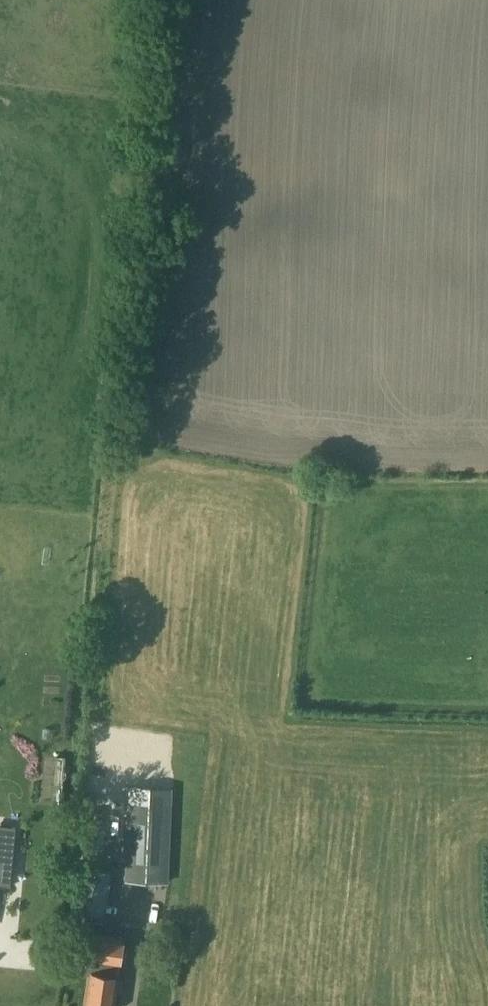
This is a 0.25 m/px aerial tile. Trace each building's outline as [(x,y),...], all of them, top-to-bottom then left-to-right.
[(171,805),(129,803),(126,880),(167,882),(171,805)] [(69,914),(99,919),(106,871),(77,867),(69,914)] [(8,891),(0,890),(0,940),(8,891)] [(86,1005),(89,1005),(113,1005),(117,977),(113,976),(115,963),(119,963),(123,939),(87,933),(83,958),(95,959),(93,973),(92,973),(86,1005)]
